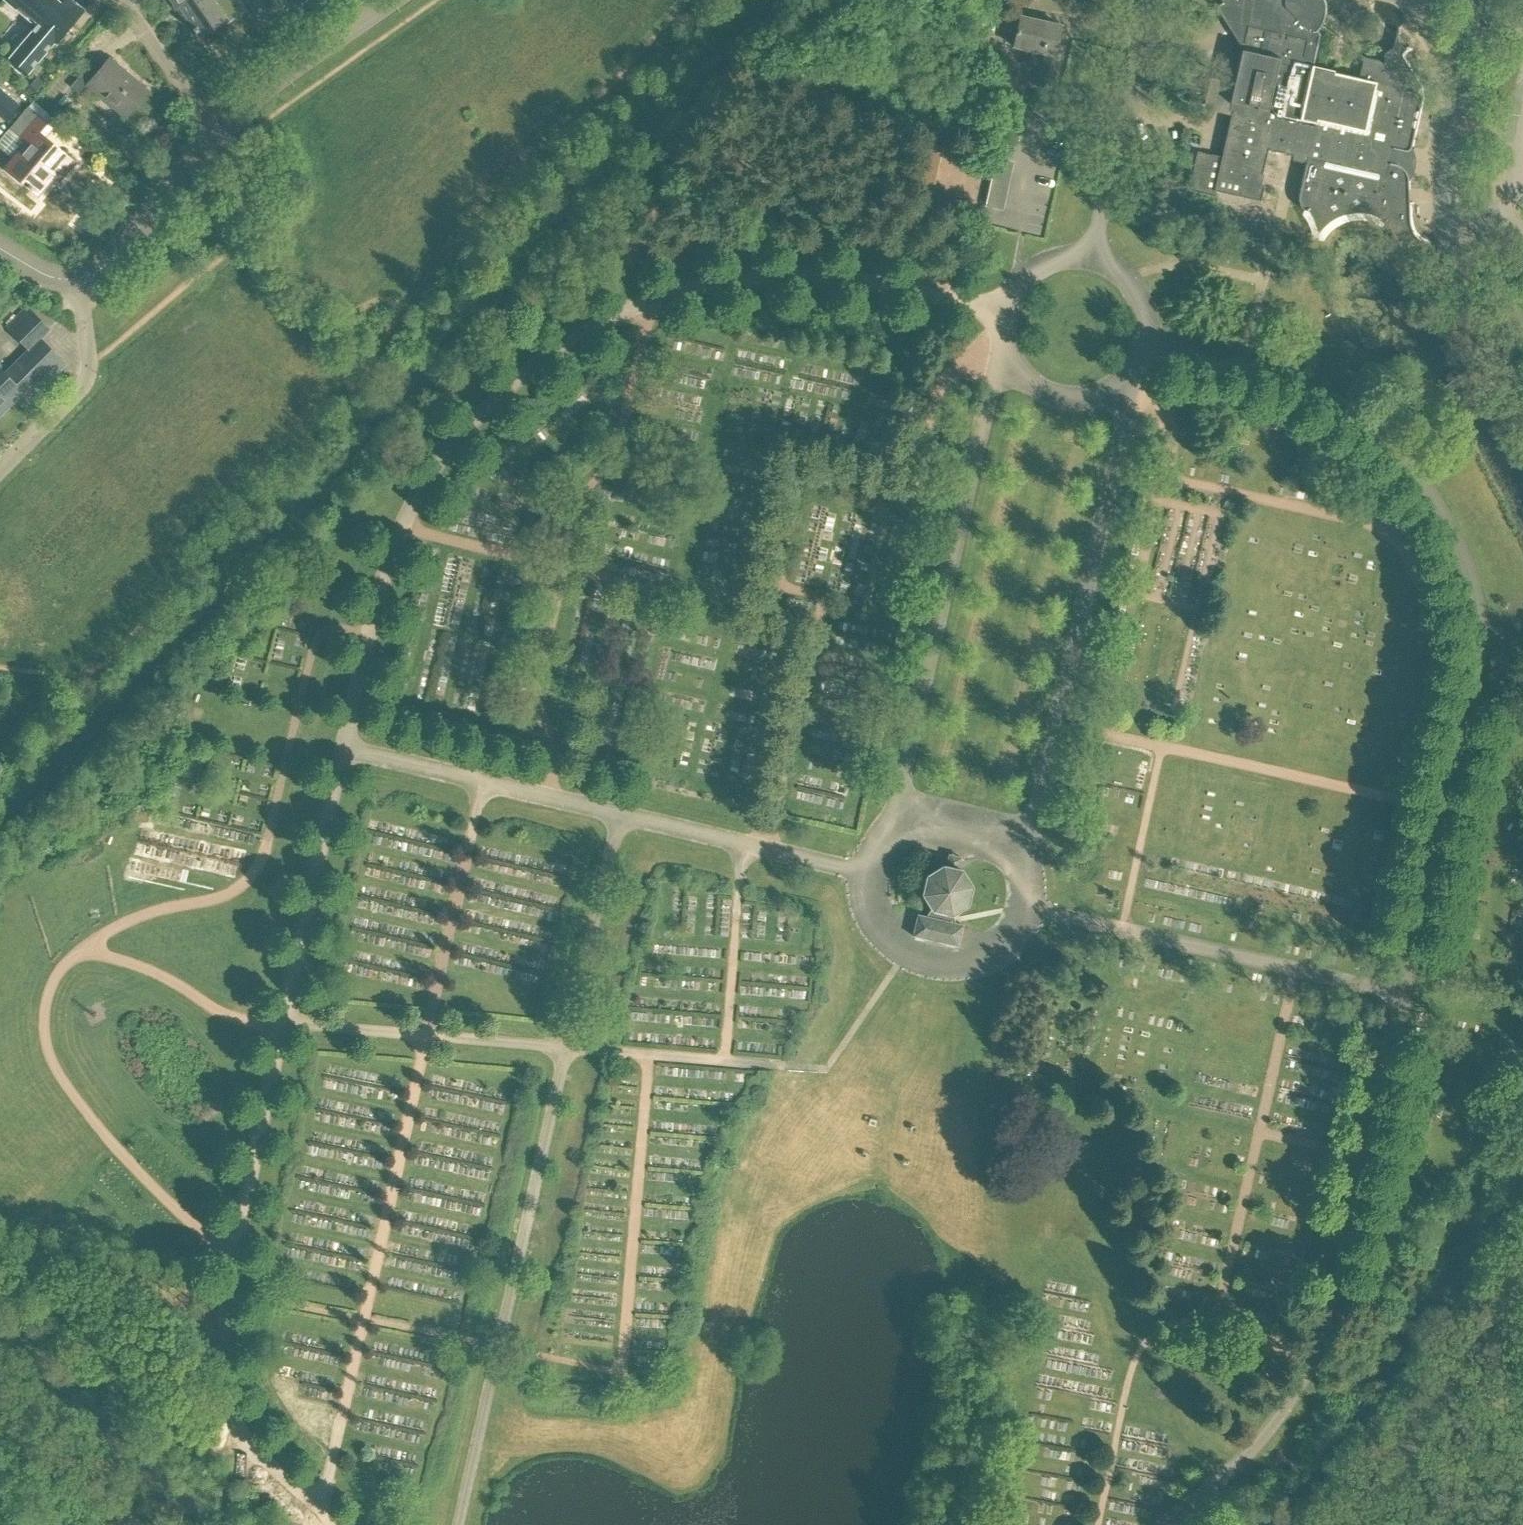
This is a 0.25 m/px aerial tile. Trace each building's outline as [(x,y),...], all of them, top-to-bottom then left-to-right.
[(28,75),(55,43),(56,43),(83,11),(70,0),(66,0),(64,3),(61,0),(6,0),(36,26),(14,53),(9,49),(4,55),(28,75)] [(176,10),(179,7),(200,38),(226,20),(229,24),(243,14),(234,1),(221,2),(219,0),(170,0),(176,10)] [(1399,248),(1400,247),(1397,242),(1410,233),(1412,236),(1414,238),(1416,240),(1418,241),(1419,242),(1422,244),(1425,245),(1426,245),(1427,246),(1428,244),(1424,243),(1420,242),(1419,240),(1417,239),(1414,237),(1413,234),(1412,233),(1411,232),(1410,230),(1409,228),(1409,226),(1408,224),(1408,222),(1407,205),(1411,205),(1411,203),(1407,203),(1407,183),(1408,181),(1409,178),(1411,176),(1412,174),(1412,172),(1413,169),(1413,167),(1414,165),(1413,161),(1413,159),(1413,156),(1412,154),(1411,152),(1409,148),(1420,101),(1420,99),(1420,98),(1419,97),(1418,96),(1417,95),(1415,95),(1416,91),(1417,90),(1418,90),(1418,89),(1418,88),(1418,87),(1401,60),(1400,59),(1400,57),(1400,56),(1401,55),(1401,54),(1402,54),(1407,50),(1407,49),(1403,51),(1400,47),(1394,45),(1398,29),(1397,29),(1392,48),(1392,49),(1391,50),(1390,51),(1385,54),(1384,55),(1383,56),(1382,57),(1382,58),(1382,59),(1382,60),(1382,61),(1383,62),(1384,63),(1381,65),(1380,64),(1378,63),(1362,59),(1361,59),(1360,58),(1359,57),(1357,54),(1356,55),(1358,58),(1360,60),(1361,61),(1357,80),(1312,69),(1319,36),(1317,32),(1319,29),(1320,27),(1322,25),(1323,22),(1324,20),(1324,18),(1325,16),(1325,12),(1325,10),(1325,6),(1324,3),(1323,0),(1218,0),(1218,3),(1219,5),(1217,6),(1216,6),(1216,7),(1216,8),(1216,9),(1216,10),(1239,45),(1238,45),(1238,46),(1239,47),(1240,48),(1242,48),(1230,103),(1233,103),(1221,158),(1198,152),(1188,191),(1215,197),(1216,191),(1260,202),(1263,186),(1259,185),(1267,150),(1292,156),(1291,161),(1305,164),(1298,196),(1298,197),(1298,199),(1298,201),(1298,202),(1298,204),(1299,207),(1301,209),(1301,210),(1303,211),(1304,211),(1306,211),(1307,210),(1309,213),(1310,214),(1312,217),(1314,221),(1315,222),(1315,225),(1316,226),(1317,229),(1317,232),(1317,233),(1319,231),(1320,230),(1322,228),(1326,224),(1330,221),(1332,220),(1334,219),(1339,217),(1344,215),(1349,214),(1351,214),(1354,214),(1359,214),(1364,214),(1369,215),(1374,217),(1378,219),(1383,222),(1382,222),(1382,223),(1382,224),(1383,224),(1383,225),(1385,226),(1386,227),(1399,248)] [(1038,87),(1051,90),(1060,48),(1056,47),(1060,26),(1019,17),(1019,19),(1006,16),(1003,28),(1016,31),(1013,47),(1045,55),(1038,87)] [(123,115),(121,118),(122,118),(148,88),(147,88),(145,90),(112,62),(114,60),(113,59),(103,71),(93,62),(96,60),(95,59),(70,87),(82,97),(90,87),(123,115)] [(5,121),(18,106),(0,90),(0,117),(5,121)] [(5,168),(38,196),(53,178),(58,182),(74,163),(44,138),(52,129),(27,108),(9,129),(26,143),(5,168)] [(993,208),(1003,161),(996,160),(986,204),(986,207),(993,208)] [(29,351),(5,375),(0,370),(0,414),(15,400),(22,407),(64,364),(40,340),(49,331),(27,308),(7,328),(29,351)] [(942,866),(927,875),(926,876),(922,894),(923,895),(932,910),(952,914),(967,905),(968,904),(972,887),(971,885),(962,870),(960,869),(944,865),(942,866)] [(927,917),(918,915),(913,936),(957,946),(962,925),(954,923),(952,914),(932,910),(927,917)]
